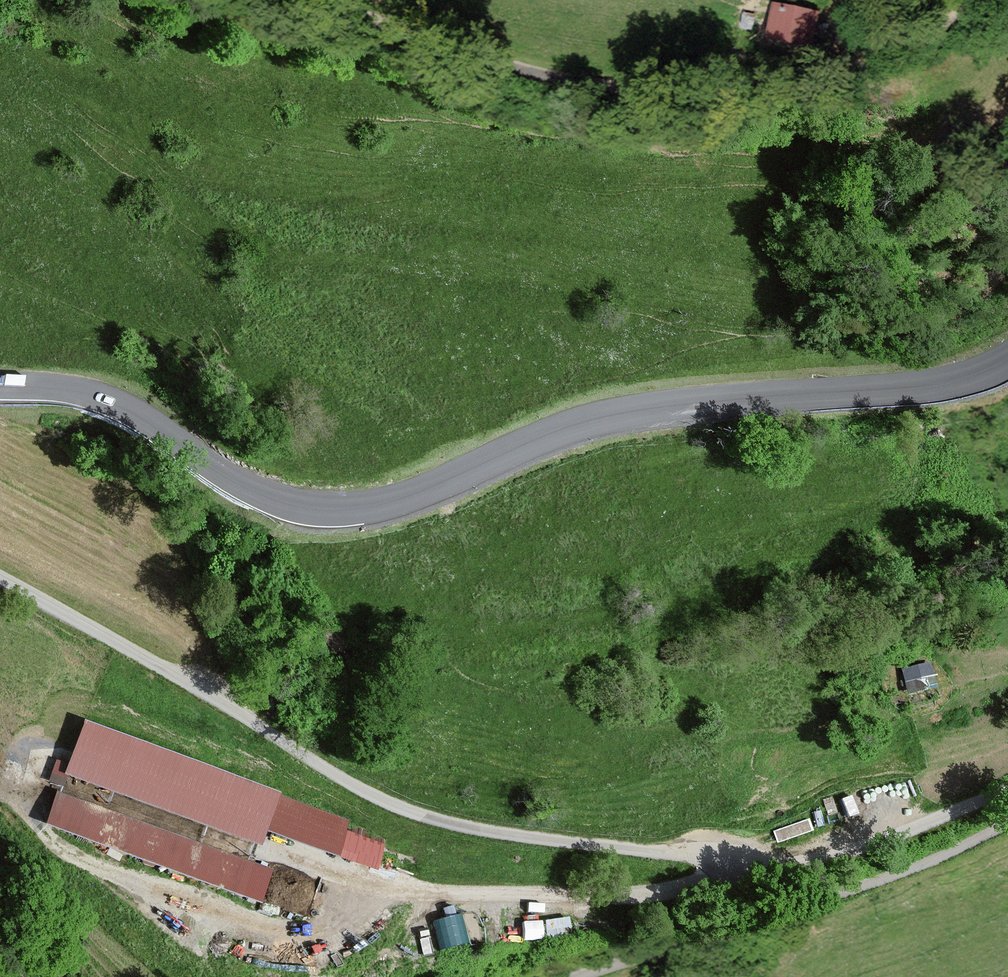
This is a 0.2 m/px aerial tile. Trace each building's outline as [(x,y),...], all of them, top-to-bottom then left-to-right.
[(816,13),(774,6),(769,36),(810,44),(816,13)] [(936,684),(930,662),(903,670),(908,691),(936,684)] [(347,821),(83,721),(45,821),(237,894),(262,830),(333,857),(347,821)] [(461,908),(433,915),(440,945),(469,938),(461,908)]
